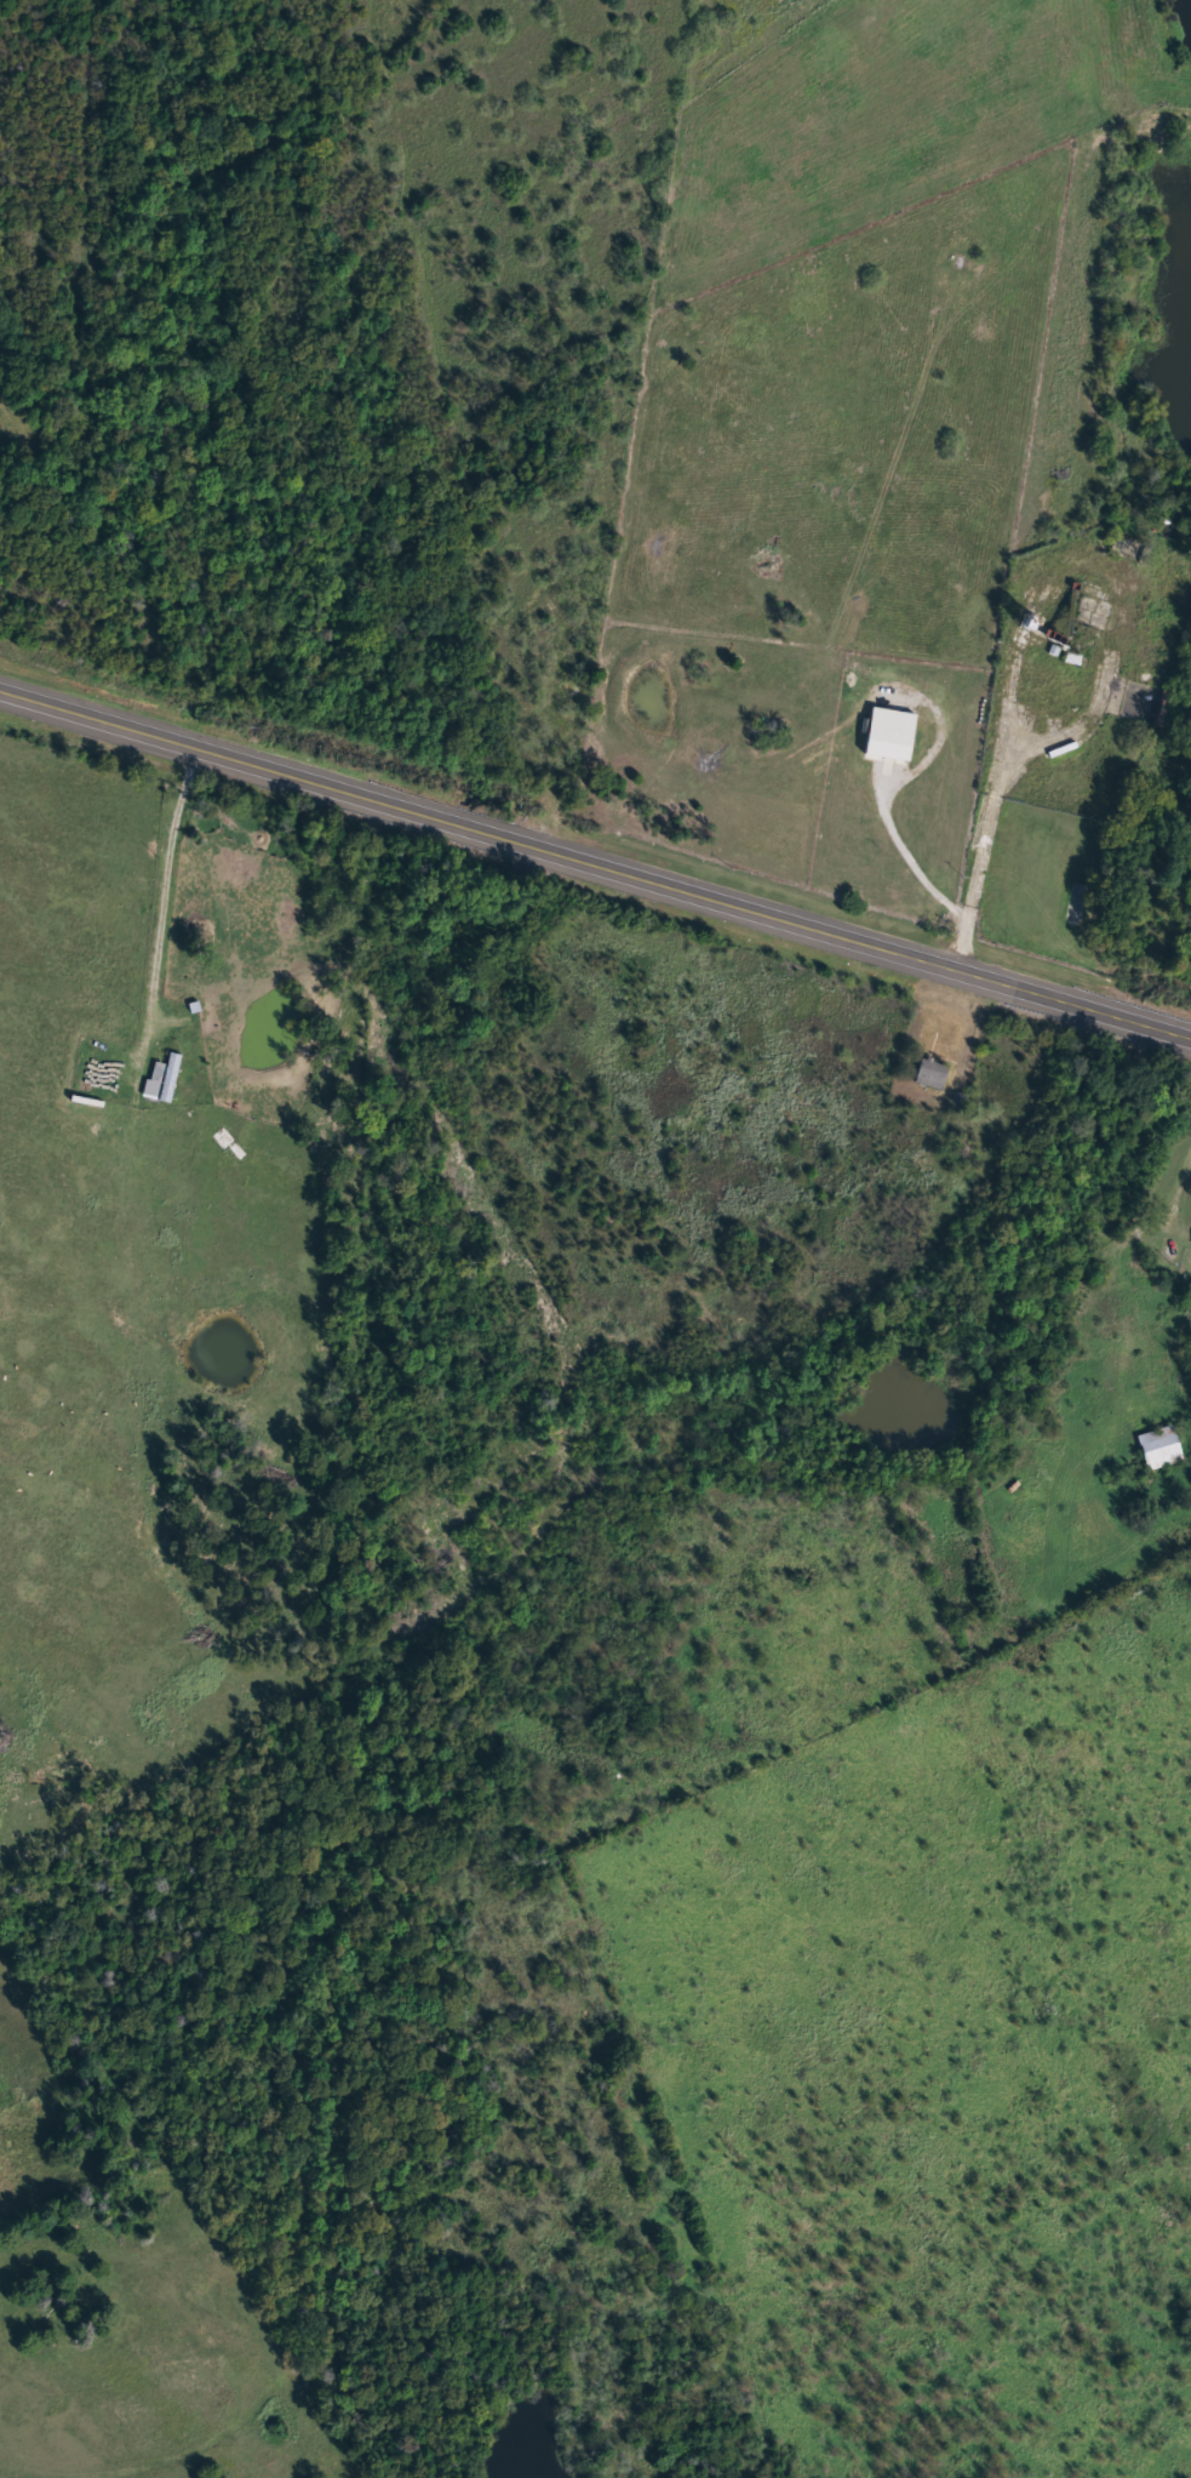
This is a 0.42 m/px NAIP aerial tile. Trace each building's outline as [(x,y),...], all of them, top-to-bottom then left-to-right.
[(1150,543),(1144,566),(1110,558),(1116,535),(1150,543)] [(1077,592),(1082,579),(1099,588),(1094,599),(1077,592)] [(1067,662),(1070,653),(1083,657),(1081,666),(1067,662)] [(909,765),(917,714),(871,708),(864,758),(909,765)] [(944,1090),(915,1081),(922,1057),(951,1066),(944,1090)] [(167,1066),(158,1100),(145,1096),(155,1062),(167,1066)] [(952,1108),(954,1094),(970,1095),(969,1110),(952,1108)] [(1150,1472),(1138,1437),(1174,1424),(1186,1461),(1150,1472)]
